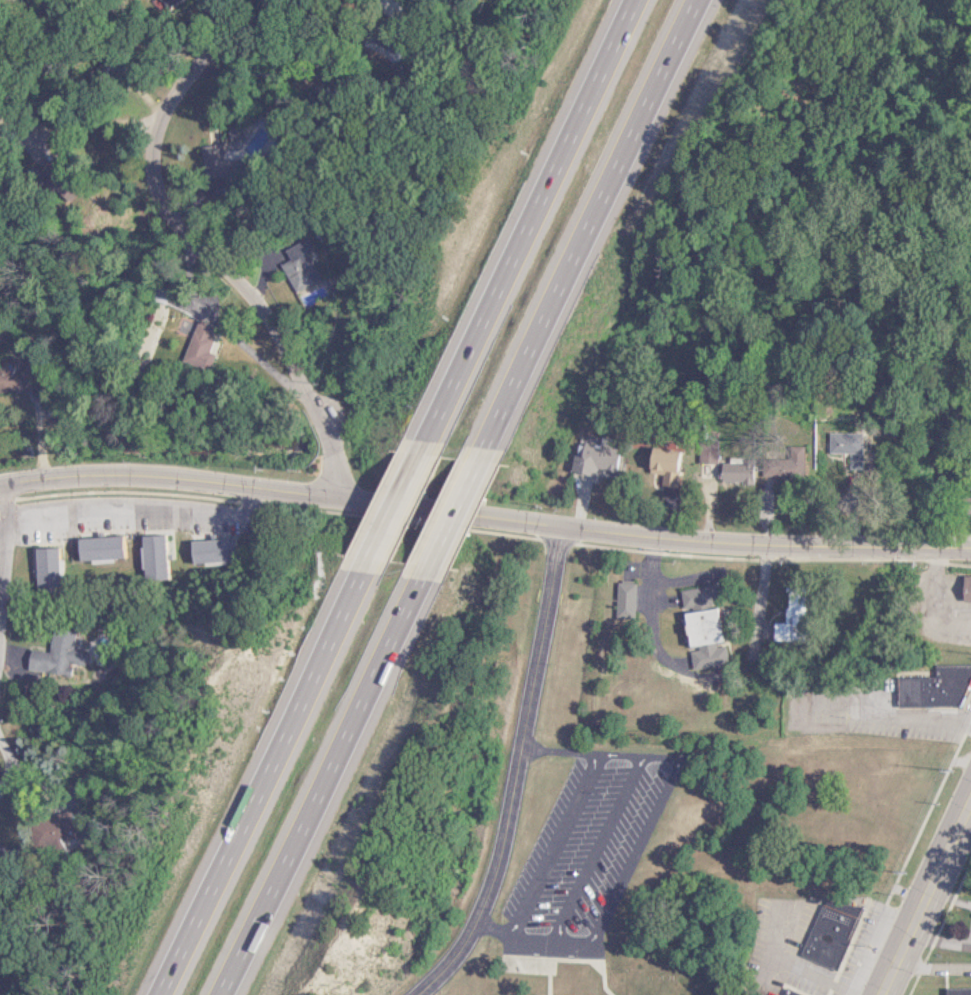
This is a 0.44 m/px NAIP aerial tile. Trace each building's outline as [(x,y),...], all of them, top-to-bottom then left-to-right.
[(288,292),(316,277),(303,253),(308,250),(301,237),(278,249),(283,258),(273,264),(288,292)] [(209,326),(190,320),(175,363),(194,369),(209,326)] [(24,392),(24,368),(8,368),(8,362),(0,362),(0,392),(24,392)] [(712,464),(713,441),(694,441),(694,464),(712,464)] [(567,455),(564,473),(590,476),(590,470),(607,472),(610,448),(576,444),(575,456),(567,455)] [(671,488),(675,451),(644,448),(641,474),(654,475),(653,486),(671,488)] [(136,581),(158,579),(154,534),(132,536),(136,581)] [(68,562),(113,558),(111,535),(66,539),(68,562)] [(180,540),(181,563),(227,562),(226,539),(180,540)] [(26,548),(26,584),(49,584),(49,548),(26,548)] [(970,601),(970,575),(956,575),(956,601),(970,601)] [(629,582),(610,582),(610,619),(629,619),(629,582)] [(677,608),(711,603),(709,585),(675,591),(677,608)] [(681,649),(683,649),(686,669),(721,664),(719,645),(714,646),(710,608),(676,613),(681,649)] [(61,674),(62,662),(79,663),(79,650),(66,650),(67,630),(43,629),(42,652),(23,651),(22,672),(61,674)] [(944,655),(970,654),(970,684),(966,695),(907,696),(907,667),(944,667),(944,655)] [(50,843),(73,835),(64,809),(41,817),(50,843)] [(793,957),(832,971),(855,908),(816,894),(793,957)] [(779,987),(776,994),(801,994),(779,987)]
